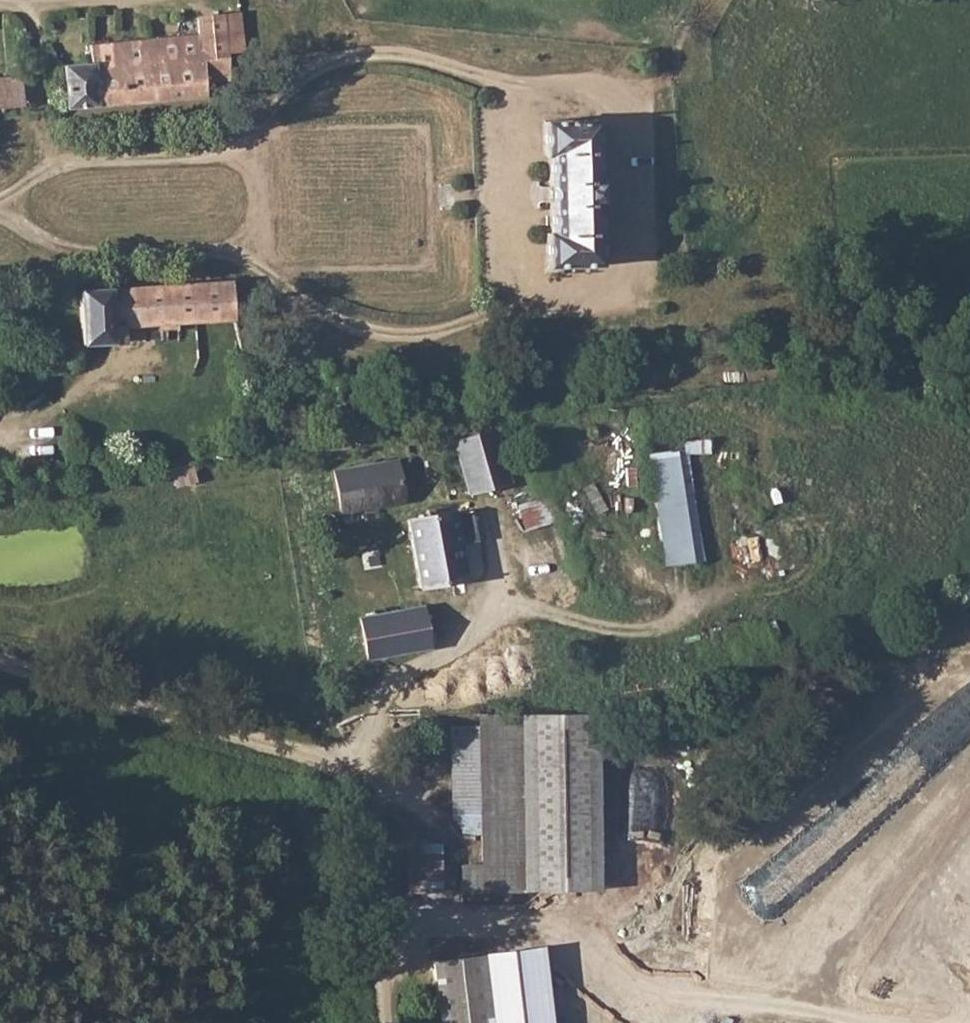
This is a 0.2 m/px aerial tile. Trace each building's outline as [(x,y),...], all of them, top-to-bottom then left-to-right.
[(208,94),(209,93),(209,79),(232,77),(232,52),(247,50),(245,17),(201,19),(202,36),(94,43),(95,61),(66,62),(68,99),(68,104),(208,94)] [(32,102),(33,81),(25,81),(24,73),(0,75),(0,104),(32,102)] [(548,228),(550,268),(601,266),(602,208),(606,207),(606,177),(602,177),(600,116),(545,118),(545,154),(553,154),(555,229),(548,228)] [(235,318),(234,277),(80,287),(81,301),(83,330),(116,330),(116,322),(235,318)] [(513,478),(499,410),(458,415),(462,435),(458,436),(469,490),(513,478)] [(341,506),(402,495),(404,489),(417,487),(415,471),(399,474),(397,455),(335,465),(341,506)] [(657,545),(647,464),(625,466),(631,546),(657,545)] [(560,528),(552,493),(524,499),(531,534),(560,528)] [(419,582),(467,573),(464,538),(477,536),(473,509),(458,510),(456,500),(426,505),(428,512),(408,515),(419,582)] [(430,642),(421,600),(361,611),(367,653),(430,642)] [(523,712),(481,713),(481,727),(482,814),(482,862),(523,861),(523,712)] [(598,712),(523,712),(523,861),(523,889),(599,889),(598,712)] [(482,814),(481,727),(453,726),(452,813),(482,814)] [(407,844),(407,891),(437,891),(437,844),(407,844)] [(523,889),(523,861),(482,862),(461,862),(462,890),(523,889)] [(427,958),(435,1022),(489,1022),(480,952),(427,958)]
